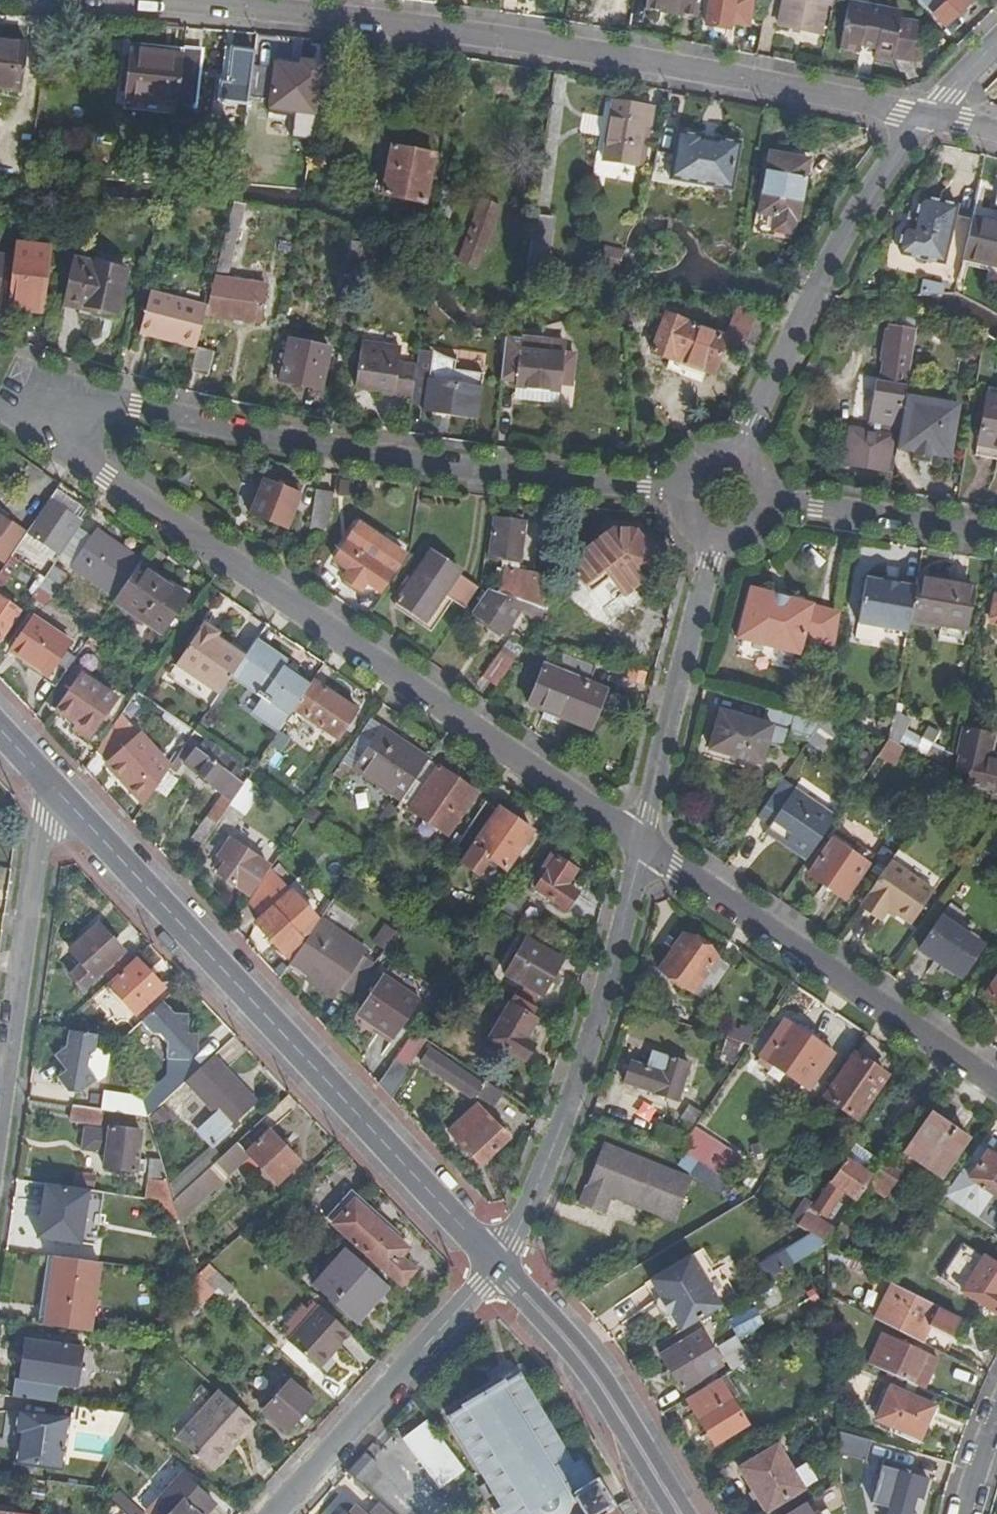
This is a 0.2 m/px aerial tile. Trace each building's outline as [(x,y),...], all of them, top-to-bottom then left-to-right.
[(700,0),(648,0),(647,7),(697,17),(700,0)] [(708,23),(730,28),(731,22),(743,24),(747,0),(712,0),(708,23)] [(834,5),(834,0),(782,0),(778,25),(818,32),(824,3),(834,5)] [(913,60),(920,22),(901,18),(902,12),(849,0),(841,46),(860,50),(861,44),(878,47),(875,59),(892,64),(893,56),(913,60)] [(971,0),(930,0),(925,5),(945,25),(971,0)] [(21,91),(26,46),(0,43),(0,88),(21,91)] [(230,44),(224,78),(231,79),(237,45),(230,44)] [(231,79),(224,78),(221,97),(250,102),(254,76),(257,51),(258,49),(237,45),(231,79)] [(203,49),(186,47),(185,56),(179,103),(196,106),(203,49)] [(126,97),(179,103),(185,56),(132,49),(126,97)] [(257,51),(254,76),(271,79),(274,54),(257,51)] [(607,158),(639,163),(645,122),(652,123),(655,107),(616,101),(607,158)] [(294,158),(309,160),(313,133),(314,130),(308,129),(310,113),(265,106),(261,137),(296,143),(294,158)] [(405,121),(400,147),(426,151),(430,125),(405,121)] [(656,148),(649,177),(667,181),(668,177),(730,191),(741,144),(717,139),(716,141),(702,138),(702,135),(678,131),(674,152),(656,148)] [(425,201),(433,152),(426,151),(400,147),(393,145),(387,176),(397,177),(394,195),(425,201)] [(788,236),(792,217),(796,218),(809,159),(773,151),(759,210),(757,209),(752,229),(788,236)] [(436,215),(452,217),(455,198),(457,184),(441,182),(436,215)] [(945,264),(961,267),(963,255),(972,218),(957,214),(940,210),(942,200),(926,197),(920,200),(917,213),(914,224),(913,228),(907,227),(902,230),(899,248),(901,253),(945,264)] [(490,264),(499,204),(463,199),(454,249),(456,250),(456,255),(466,257),(467,251),(475,252),(474,261),(490,264)] [(940,210),(957,214),(959,204),(942,200),(940,210)] [(235,201),(217,270),(232,274),(251,203),(235,201)] [(907,222),(914,224),(917,213),(910,212),(907,222)] [(549,217),(532,214),(523,264),(541,267),(549,217)] [(436,215),(434,231),(449,233),(452,217),(436,215)] [(963,255),(996,263),(996,220),(973,215),(972,218),(963,255)] [(17,238),(9,303),(44,308),(54,243),(17,238)] [(349,258),(360,260),(364,241),(352,239),(349,258)] [(601,267),(613,268),(615,248),(603,247),(601,267)] [(73,258),(62,306),(82,310),(83,306),(118,314),(128,271),(73,258)] [(208,304),(206,314),(260,323),(266,286),(215,278),(208,304)] [(140,333),(197,348),(198,345),(206,314),(208,304),(150,291),(140,333)] [(718,373),(725,353),(716,350),(723,332),(667,312),(653,349),(718,373)] [(724,346),(756,358),(767,335),(752,329),(754,324),(734,317),(724,346)] [(416,363),(423,364),(429,322),(423,322),(416,363)] [(873,418),(900,423),(916,326),(889,323),(879,379),(873,379),(873,395),(870,417),(873,418)] [(505,338),(501,382),(517,384),(517,385),(560,390),(562,372),(565,350),(566,339),(524,334),(523,341),(505,338)] [(281,379),(322,386),(330,346),(290,338),(281,379)] [(373,392),(411,398),(416,363),(398,360),(400,347),(362,341),(355,383),(374,386),(373,392)] [(217,350),(198,345),(197,348),(192,370),(210,375),(217,350)] [(577,351),(565,350),(562,372),(574,373),(577,351)] [(472,371),(423,364),(416,363),(411,398),(411,402),(423,404),(423,407),(466,412),(472,371)] [(977,455),(996,458),(996,396),(987,394),(977,455)] [(899,432),(900,423),(873,418),(872,429),(899,432)] [(899,432),(872,429),(849,425),(843,463),(893,471),(899,432)] [(249,515),(286,528),(300,495),(263,481),(249,515)] [(317,525),(329,524),(332,519),(334,491),(320,491),(317,525)] [(35,522),(29,530),(63,554),(81,529),(82,527),(72,519),(74,516),(51,499),(35,522)] [(12,518),(0,509),(0,535),(12,518)] [(29,530),(35,522),(25,516),(0,551),(0,569),(2,570),(12,555),(29,530)] [(503,559),(521,561),(527,520),(498,517),(495,547),(504,548),(503,559)] [(364,591),(369,583),(383,592),(407,556),(364,528),(339,563),(355,574),(350,582),(364,591)] [(654,592),(651,588),(659,582),(650,569),(661,561),(635,528),(614,528),(572,562),(594,592),(622,570),(632,583),(625,589),(634,601),(643,595),(646,598),(654,592)] [(74,567),(94,538),(81,529),(63,554),(61,557),(74,567)] [(94,538),(74,567),(117,598),(141,563),(98,533),(94,538)] [(467,608),(481,588),(461,574),(462,571),(433,551),(399,601),(423,618),(421,622),(433,630),(455,599),(467,608)] [(117,598),(115,600),(162,633),(189,596),(141,563),(117,598)] [(501,591),(526,601),(534,604),(549,609),(552,579),(504,566),(501,591)] [(39,589),(51,597),(66,575),(54,567),(46,579),(39,589)] [(859,622),(909,632),(912,619),(917,587),(899,584),(900,580),(869,573),(859,622)] [(917,587),(912,619),(965,630),(974,588),(919,577),(917,587)] [(806,638),(837,646),(842,612),(813,605),(813,604),(798,599),(794,598),(792,605),(772,599),(774,593),(769,591),(749,585),(737,637),(802,654),(806,638)] [(775,589),(769,591),(774,593),(772,599),(792,605),(794,598),(798,599),(795,595),(775,589)] [(505,634),(521,609),(526,601),(501,591),(499,590),(494,597),(491,595),(486,602),(484,601),(475,614),(505,634)] [(0,641),(20,612),(0,598),(0,641)] [(526,601),(521,609),(528,613),(534,604),(526,601)] [(64,651),(69,643),(36,619),(13,651),(46,675),(43,678),(55,687),(67,669),(74,659),(64,651)] [(170,678),(212,708),(218,698),(235,673),(245,658),(202,629),(170,678)] [(245,658),(235,673),(268,697),(256,714),(280,732),(295,710),(309,690),(281,671),(287,662),(256,641),(245,658)] [(544,666),(529,705),(591,729),(606,689),(591,683),(597,667),(562,654),(555,670),(544,666)] [(484,676),(498,686),(513,664),(499,655),(484,676)] [(55,687),(44,702),(76,726),(73,730),(86,739),(114,699),(80,675),(78,678),(67,669),(55,687)] [(309,690),(295,710),(338,741),(359,711),(327,689),(326,691),(313,683),(309,690)] [(810,742),(826,719),(767,701),(761,720),(721,708),(710,746),(761,762),(767,743),(785,749),(788,738),(810,742)] [(891,738),(901,744),(903,741),(939,762),(945,751),(909,730),(913,722),(896,711),(891,738)] [(810,742),(808,745),(821,754),(841,724),(826,719),(810,742)] [(344,764),(354,771),(384,728),(374,720),(344,764)] [(121,732),(115,726),(111,732),(116,739),(121,732)] [(384,728),(354,771),(401,803),(416,781),(430,761),(431,760),(384,728)] [(97,752),(109,764),(125,749),(116,739),(111,732),(97,752)] [(217,745),(205,737),(197,747),(208,755),(215,747),(217,745)] [(894,763),(906,747),(901,744),(891,738),(890,738),(879,754),(894,763)] [(135,740),(125,749),(109,764),(146,806),(157,789),(172,767),(167,765),(161,772),(135,740)] [(243,766),(215,747),(208,755),(197,747),(188,759),(188,763),(226,791),(210,814),(219,821),(232,802),(248,779),(249,777),(253,771),(244,764),(243,766)] [(974,771),(973,781),(994,785),(992,794),(996,795),(996,762),(982,759),(983,752),(960,747),(957,767),(974,771)] [(188,750),(185,748),(172,767),(157,789),(169,796),(180,779),(176,776),(184,764),(181,762),(188,750)] [(945,751),(939,762),(948,766),(953,755),(945,751)] [(478,794),(430,761),(416,781),(428,788),(429,787),(451,803),(448,807),(453,811),(456,806),(465,813),(478,794)] [(248,779),(232,802),(247,813),(262,789),(248,779)] [(784,844),(807,860),(835,819),(795,792),(782,782),(758,817),(771,826),(774,821),(791,833),(784,844)] [(534,833),(489,801),(454,851),(467,860),(464,864),(481,876),(491,862),(506,872),(534,833)] [(767,831),(784,844),(791,833),(774,821),(771,826),(767,831)] [(220,872),(249,892),(269,864),(232,839),(221,856),(228,860),(220,872)] [(845,899),(862,874),(829,850),(811,875),(845,899)] [(561,858),(539,890),(569,911),(580,895),(569,887),(579,871),(561,858)] [(890,861),(859,905),(880,920),(890,907),(912,922),(935,892),(890,861)] [(292,890),(259,921),(288,951),(301,938),(293,929),(312,912),(292,890)] [(321,921),(293,962),(315,977),(312,982),(336,999),(344,989),(353,996),(375,965),(365,958),(368,954),(321,921)] [(86,990),(126,952),(100,925),(73,950),(85,962),(72,975),(86,990)] [(950,937),(935,927),(921,948),(940,963),(935,973),(954,986),(972,959),(946,942),(950,937)] [(696,942),(686,935),(661,971),(695,993),(701,983),(715,992),(733,967),(709,951),(711,948),(698,939),(696,942)] [(525,940),(505,977),(542,997),(563,960),(525,940)] [(139,960),(112,986),(139,1013),(165,988),(139,960)] [(421,1001),(384,976),(357,1014),(394,1040),(421,1001)] [(981,1004),(996,1014),(996,980),(981,1004)] [(537,1008),(515,995),(492,1038),(529,1060),(538,1045),(530,1040),(541,1020),(533,1015),(537,1008)] [(175,1011),(166,1000),(160,1006),(170,1016),(175,1011)] [(190,1061),(195,1058),(200,1054),(201,1035),(189,1034),(190,1014),(175,1011),(170,1016),(160,1006),(144,1020),(155,1033),(161,1033),(170,1044),(170,1061),(190,1061)] [(786,1022),(762,1056),(809,1089),(833,1055),(786,1022)] [(728,1039),(751,1046),(754,1036),(731,1029),(728,1039)] [(76,1045),(78,1032),(70,1030),(68,1043),(68,1044),(76,1045)] [(72,1092),(77,1092),(84,1092),(100,1081),(90,1067),(92,1056),(98,1051),(99,1035),(78,1032),(76,1045),(68,1044),(68,1043),(59,1055),(69,1069),(60,1077),(72,1092)] [(491,1109),(502,1094),(486,1083),(484,1085),(431,1050),(423,1063),(491,1109)] [(632,1062),(626,1083),(679,1100),(691,1063),(653,1051),(648,1067),(632,1062)] [(866,1075),(872,1066),(857,1056),(826,1100),(858,1121),(882,1086),(866,1075)] [(199,1131),(213,1148),(214,1149),(238,1127),(235,1123),(257,1103),(238,1082),(236,1084),(227,1073),(228,1072),(215,1057),(203,1067),(187,1082),(217,1115),(199,1131)] [(187,1082),(203,1067),(195,1058),(190,1061),(170,1061),(170,1075),(182,1087),(187,1082)] [(414,1071),(396,1059),(378,1084),(394,1101),(414,1071)] [(866,1075),(882,1086),(888,1078),(872,1066),(866,1075)] [(148,1118),(182,1087),(170,1075),(143,1099),(109,1094),(106,1111),(148,1118)] [(109,1094),(100,1081),(84,1092),(77,1092),(75,1107),(106,1111),(109,1094)] [(104,1113),(58,1106),(56,1121),(102,1127),(104,1113)] [(477,1106),(451,1132),(484,1168),(511,1141),(477,1106)] [(934,1115),(911,1150),(929,1162),(926,1167),(945,1180),(971,1141),(934,1115)] [(112,1128),(111,1132),(106,1136),(105,1148),(109,1150),(106,1174),(113,1175),(114,1170),(136,1173),(142,1132),(112,1128)] [(222,1158),(215,1165),(224,1174),(246,1152),(277,1185),(301,1161),(271,1129),(247,1150),(239,1142),(222,1158)] [(606,1217),(614,1199),(676,1224),(679,1217),(694,1181),(605,1147),(591,1181),(581,1208),(606,1217)] [(213,1148),(170,1188),(175,1203),(215,1165),(222,1158),(214,1149),(213,1148)] [(908,1155),(926,1167),(929,1162),(911,1150),(908,1155)] [(797,1223),(805,1228),(819,1209),(827,1214),(843,1190),(850,1194),(865,1173),(846,1159),(812,1207),(810,1205),(797,1223)] [(888,1165),(866,1195),(880,1204),(901,1175),(888,1165)] [(150,1180),(147,1199),(175,1203),(170,1188),(168,1183),(150,1180)] [(83,1245),(92,1190),(51,1184),(48,1201),(46,1201),(41,1238),(83,1245)] [(354,1190),(327,1217),(402,1286),(410,1277),(396,1263),(409,1249),(374,1218),(378,1214),(354,1190)] [(805,1199),(791,1219),(797,1223),(810,1205),(811,1203),(805,1199)] [(822,1225),(815,1235),(826,1242),(840,1222),(835,1218),(822,1225)] [(840,1222),(826,1242),(827,1243),(832,1246),(836,1248),(851,1227),(842,1220),(840,1222)] [(786,1249),(795,1262),(826,1242),(815,1235),(812,1233),(786,1249)] [(395,1294),(348,1251),(314,1286),(359,1327),(374,1312),(377,1314),(395,1294)] [(680,1333),(721,1308),(689,1257),(649,1282),(659,1299),(658,1300),(669,1317),(670,1316),(680,1333)] [(49,1325),(93,1332),(103,1264),(59,1258),(49,1325)] [(963,1293),(996,1316),(996,1266),(986,1258),(963,1293)] [(198,1278),(193,1290),(207,1303),(216,1295),(198,1278)] [(891,1281),(874,1318),(924,1344),(931,1328),(955,1340),(963,1322),(891,1281)] [(207,1303),(193,1290),(185,1306),(198,1313),(207,1303)] [(352,1336),(321,1307),(287,1343),(313,1368),(333,1347),(338,1351),(352,1336)] [(860,1359),(915,1384),(928,1356),(873,1330),(860,1359)] [(684,1391),(714,1373),(695,1339),(664,1357),(684,1391)] [(333,1347),(313,1368),(318,1372),(338,1351),(333,1347)] [(734,1371),(753,1360),(746,1347),(726,1358),(734,1371)] [(111,1359),(110,1368),(121,1369),(122,1360),(119,1360),(111,1359)] [(612,1510),(614,1509),(612,1505),(614,1503),(610,1498),(608,1499),(599,1486),(602,1484),(599,1480),(596,1481),(581,1457),(575,1461),(520,1372),(504,1381),(502,1379),(497,1383),(498,1385),(470,1403),(467,1401),(462,1404),(463,1407),(448,1416),(503,1505),(497,1509),(500,1513),(606,1513),(612,1510)] [(725,1376),(685,1400),(714,1447),(749,1428),(732,1402),(738,1398),(725,1376)] [(264,1414),(287,1434),(314,1405),(292,1384),(264,1414)] [(918,1422),(924,1404),(881,1389),(870,1422),(912,1436),(918,1422)] [(213,1472),(232,1450),(227,1446),(251,1420),(220,1393),(177,1440),(213,1472)] [(924,1404),(918,1422),(924,1424),(930,1407),(924,1404)] [(133,1416),(80,1407),(76,1433),(122,1440),(133,1416)] [(64,1471),(71,1422),(21,1416),(18,1435),(23,1436),(20,1464),(64,1471)] [(227,1446),(232,1450),(255,1425),(251,1420),(227,1446)] [(768,1513),(806,1490),(781,1448),(743,1470),(768,1513)] [(901,1469),(889,1513),(920,1513),(931,1477),(901,1469)] [(175,1511),(172,1513),(201,1513),(212,1501),(183,1475),(170,1490),(183,1501),(175,1511)] [(110,1487),(103,1496),(117,1509),(124,1500),(110,1487)] [(183,1501),(170,1490),(161,1499),(175,1511),(183,1501)] [(47,1499),(38,1498),(36,1513),(44,1513),(47,1499)] [(117,1509),(123,1513),(140,1513),(124,1500),(117,1509)] [(790,1513),(812,1513),(807,1504),(790,1513)]
